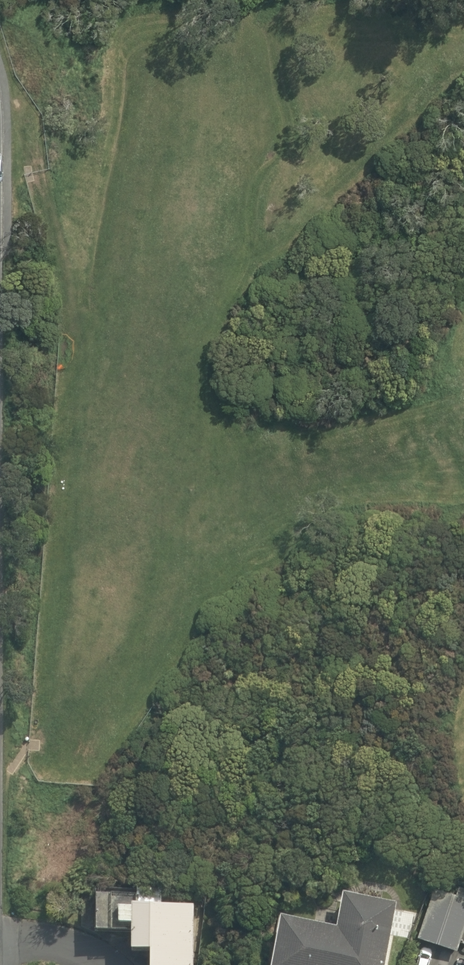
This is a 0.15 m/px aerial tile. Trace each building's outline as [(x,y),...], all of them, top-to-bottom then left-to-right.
[(87,882),(85,919),(105,920),(104,944),(124,945),(123,964),(179,964),(183,886),(87,882)] [(425,892),(410,940),(457,954),(463,931),(463,904),(425,892)] [(325,896),(322,924),(252,915),(246,964),(380,964),(387,903),(325,896)] [(455,964),(463,964),(463,942),(455,964)]
